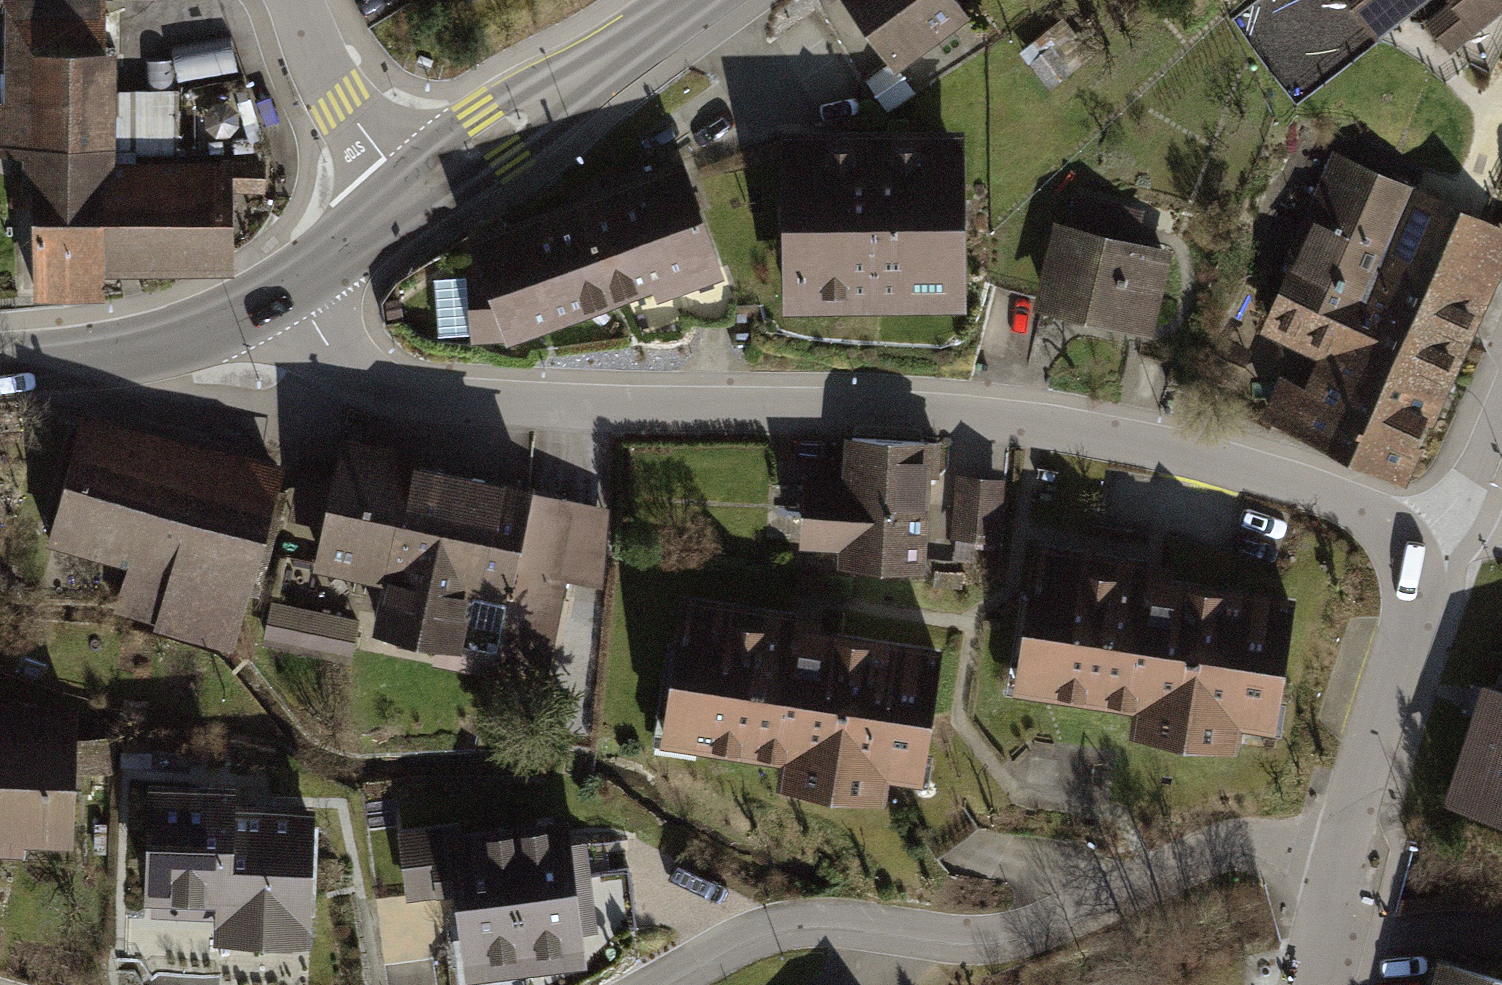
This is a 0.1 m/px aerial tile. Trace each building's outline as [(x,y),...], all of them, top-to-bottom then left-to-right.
[(892,60),(965,7),(960,0),(847,0),(892,60)] [(1379,31),(1419,0),(1355,0),(1379,31)] [(1424,19),(1447,50),(1501,8),(1501,0),(1448,0),(1424,19)] [(237,163),(139,162),(139,151),(119,151),(119,55),(108,55),(109,2),(7,2),(7,106),(0,106),(0,158),(26,157),(26,199),(37,199),(37,301),(111,300),(111,276),(237,277),(237,196),(237,163)] [(892,60),(864,78),(886,109),(913,91),(892,60)] [(782,126),(784,306),(964,304),(963,124),(782,126)] [(1501,259),(1501,224),(1334,152),(1309,209),(1317,213),(1294,266),(1286,263),(1257,329),(1312,353),(1302,376),(1278,366),(1256,417),(1405,482),(1501,259)] [(680,157),(466,230),(478,264),(464,263),(470,341),(503,337),(651,285),(654,294),(719,273),(680,157)] [(237,163),(237,196),(268,196),(269,163),(237,163)] [(1054,215),(1033,299),(1154,329),(1175,244),(1138,235),(1145,206),(1075,189),(1068,219),(1054,215)] [(80,412),(44,542),(127,564),(114,614),(225,644),(274,465),(80,412)] [(339,432),(310,561),(380,577),(370,622),(490,649),(526,488),(529,474),(431,453),(357,436),(339,432)] [(934,568),(938,439),(845,436),(844,480),(810,479),(808,541),(839,542),(838,565),(934,568)] [(1006,481),(952,478),(950,542),(1003,544),(1006,481)] [(526,488),(490,649),(548,662),(565,579),(602,584),(608,504),(526,488)] [(1034,537),(1008,691),(1128,711),(1125,730),(1241,749),(1244,730),(1267,734),(1291,592),(1147,568),(1149,556),(1034,537)] [(687,597),(668,730),(783,747),(779,778),(895,795),(900,762),(934,767),(953,637),(687,597)] [(357,616),(270,598),(261,642),(348,660),(357,616)] [(1441,799),(1501,817),(1501,680),(1479,674),(1441,799)] [(25,848),(26,839),(75,841),(78,782),(81,697),(0,694),(0,847),(25,848)] [(139,901),(212,903),(227,903),(230,800),(230,780),(142,778),(139,901)] [(259,800),(230,800),(227,903),(212,903),(211,941),(306,943),(310,802),(259,800)] [(456,893),(467,982),(584,965),(569,858),(563,816),(458,829),(456,819),(394,827),(403,900),(456,893)] [(1439,984),(1501,984),(1501,955),(1451,941),(1439,984)]
